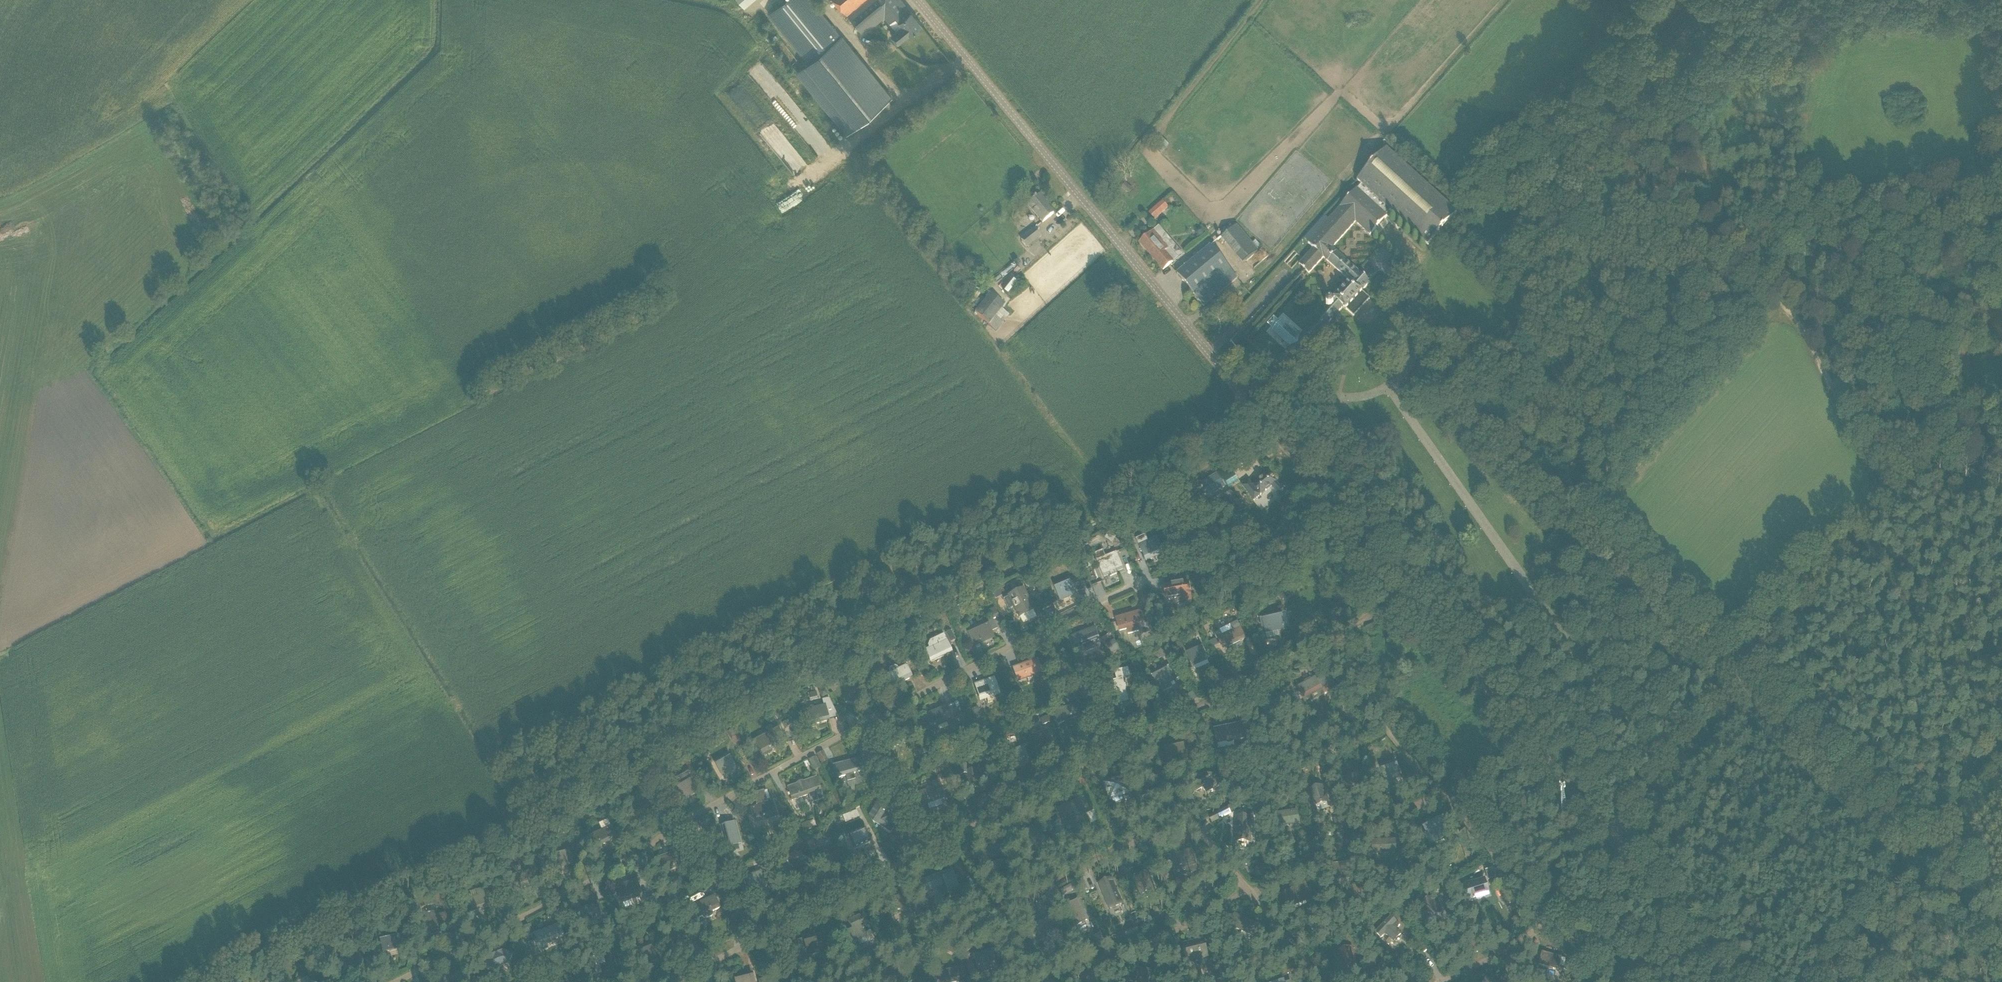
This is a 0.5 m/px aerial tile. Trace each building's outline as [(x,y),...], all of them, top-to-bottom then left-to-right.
[(775,22),(808,63),(841,37),(811,0),(786,0),(768,14),(775,22)] [(863,33),(877,21),(878,23),(884,18),(895,31),(890,34),(899,44),(914,32),(922,25),(901,0),(835,0),(863,33)] [(892,99),(841,37),(808,63),(797,73),(848,135),(892,99)] [(1357,181),(1360,184),(1391,211),(1427,245),(1457,212),(1387,148),(1357,181)] [(1019,180),(1030,171),(1027,167),(1016,177),(1019,180)] [(1121,188),(1129,194),(1133,189),(1125,183),(1121,188)] [(1314,248),(1299,264),(1309,273),(1323,257),(1350,281),(1334,299),(1332,301),(1331,300),(1328,300),(1326,302),(1326,305),(1327,306),(1301,335),(1284,319),(1282,321),(1281,321),(1280,322),(1274,317),(1267,324),(1273,329),(1272,331),(1272,332),(1270,334),(1287,350),(1279,359),(1291,370),(1331,326),(1327,323),(1331,319),(1330,319),(1338,310),(1339,311),(1343,307),(1346,310),(1346,309),(1353,316),(1369,298),(1362,292),(1362,291),(1370,282),(1359,272),(1332,247),(1356,221),(1370,234),(1369,234),(1370,235),(1391,211),(1360,184),(1339,207),(1340,207),(1329,220),(1324,216),(1304,238),(1308,242),(1308,243),(1314,248)] [(1034,198),(1033,199),(1033,200),(1028,205),(1042,222),(1045,220),(1053,213),(1044,203),(1045,202),(1039,195),(1035,199),(1034,198)] [(1162,201),(1149,213),(1154,219),(1168,207),(1162,201)] [(1405,258),(1418,241),(1410,234),(1407,238),(1385,221),(1376,233),(1394,247),(1393,248),(1405,258)] [(1221,238),(1242,263),(1258,251),(1237,225),(1221,238)] [(1033,228),(1020,239),(1026,247),(1040,236),(1033,228)] [(1142,240),(1142,241),(1140,243),(1163,270),(1173,261),(1178,257),(1170,247),(1154,229),(1147,236),(1146,236),(1145,235),(1144,236),(1143,237),(1142,238),(1141,239),(1142,240)] [(1210,246),(1177,274),(1203,306),(1237,278),(1210,246)] [(990,292),(973,312),(989,324),(997,330),(1009,314),(1001,308),(1004,304),(990,292)] [(1263,373),(1263,374),(1264,374),(1261,377),(1272,390),(1275,388),(1276,388),(1263,373)] [(1217,473),(1202,482),(1210,495),(1225,486),(1217,473)] [(1249,480),(1242,486),(1254,500),(1260,495),(1271,486),(1280,497),(1285,493),(1293,487),(1288,480),(1280,487),(1276,482),(1269,473),(1253,486),(1249,480)] [(1234,495),(1228,500),(1238,513),(1245,508),(1234,495)] [(1290,502),(1283,508),(1288,515),(1296,509),(1290,502)] [(1145,535),(1136,539),(1145,558),(1156,553),(1158,555),(1163,553),(1156,538),(1148,541),(1145,535)] [(1181,557),(1189,554),(1187,548),(1178,552),(1181,557)] [(1123,569),(1119,559),(1116,552),(1105,557),(1103,551),(1094,554),(1100,567),(1104,577),(1109,574),(1110,576),(1110,574),(1117,571),(1118,573),(1117,571),(1123,569)] [(1054,585),(1056,590),(1060,599),(1074,593),(1068,579),(1054,585)] [(1166,595),(1167,600),(1169,599),(1175,598),(1190,596),(1190,593),(1188,583),(1164,587),(1166,595)] [(1017,618),(1019,618),(1034,610),(1023,588),(1006,596),(1007,597),(1003,599),(1008,610),(1012,608),(1017,618)] [(996,610),(990,613),(993,619),(999,616),(996,610)] [(1116,618),(1118,626),(1120,631),(1126,629),(1128,634),(1148,628),(1147,623),(1144,624),(1140,611),(1116,618)] [(1289,627),(1286,612),(1282,613),(1281,612),(1260,616),(1262,628),(1264,628),(1265,634),(1285,630),(1285,627),(1289,627)] [(1320,612),(1314,617),(1323,629),(1330,625),(1320,612)] [(992,619),(967,631),(972,643),(978,640),(979,642),(993,636),(991,631),(997,628),(992,619)] [(1215,633),(1219,640),(1223,649),(1229,646),(1228,644),(1238,639),(1239,642),(1245,639),(1236,622),(1229,625),(1232,631),(1222,636),(1220,631),(1215,633)] [(1187,624),(1181,627),(1184,632),(1190,629),(1187,624)] [(1078,648),(1083,646),(1099,640),(1094,628),(1071,637),(1074,645),(1076,644),(1078,648)] [(928,648),(925,649),(926,653),(928,656),(931,662),(936,660),(944,656),(949,653),(947,649),(949,648),(946,640),(945,639),(943,634),(929,641),(927,646),(928,648)] [(1119,648),(1114,640),(1107,644),(1112,653),(1119,648)] [(1186,650),(1188,655),(1192,664),(1206,658),(1200,644),(1186,650)] [(925,649),(915,653),(918,660),(928,656),(926,653),(925,649)] [(911,654),(904,657),(906,663),(914,659),(911,654)] [(1070,654),(1065,657),(1069,665),(1074,662),(1070,654)] [(1013,669),(1016,676),(1017,680),(1038,673),(1034,661),(1013,669)] [(889,674),(883,677),(884,679),(889,688),(895,686),(904,681),(909,679),(907,674),(909,673),(906,666),(898,669),(897,666),(894,666),(889,668),(888,670),(889,674)] [(1165,666),(1151,673),(1154,678),(1159,687),(1160,686),(1163,692),(1172,687),(1170,681),(1172,680),(1168,671),(1165,666)] [(1317,677),(1297,688),(1303,699),(1322,689),(1325,694),(1335,688),(1329,676),(1319,681),(1317,677)] [(975,685),(976,690),(980,701),(986,699),(987,703),(993,701),(992,696),(999,694),(994,678),(975,685)] [(1118,702),(1129,700),(1129,701),(1130,701),(1124,679),(1112,681),(1118,704),(1118,702)] [(850,692),(846,702),(856,706),(858,701),(863,703),(864,698),(869,700),(873,690),(863,686),(861,690),(856,688),(854,693),(850,692)] [(809,710),(803,712),(803,713),(804,716),(806,726),(822,722),(829,721),(828,719),(825,708),(833,706),(829,698),(822,699),(823,706),(814,709),(813,707),(811,706),(810,707),(809,708),(809,710)] [(1080,715),(1075,703),(1053,712),(1058,724),(1063,722),(1062,720),(1072,716),(1073,718),(1080,715)] [(925,715),(928,720),(933,733),(954,724),(952,720),(946,706),(925,715)] [(965,722),(962,714),(957,716),(960,724),(965,722)] [(1052,722),(1049,716),(1041,719),(1043,725),(1052,722)] [(1215,729),(1216,734),(1218,744),(1247,737),(1244,723),(1215,729)] [(1178,728),(1171,730),(1174,740),(1181,738),(1178,728)] [(774,731),(753,742),(756,747),(760,755),(763,753),(763,755),(766,756),(771,753),(772,751),(771,749),(770,747),(773,745),(774,747),(780,744),(785,741),(778,729),(774,731)] [(735,731),(729,735),(733,744),(740,741),(735,731)] [(1033,735),(1035,740),(1041,756),(1053,752),(1046,731),(1033,735)] [(1367,731),(1360,734),(1363,741),(1370,738),(1367,731)] [(926,740),(927,743),(929,746),(934,743),(932,741),(930,738),(926,740)] [(1163,745),(1168,764),(1187,759),(1182,740),(1163,745)] [(999,756),(1002,764),(1005,763),(1007,767),(1011,765),(1010,763),(1020,759),(1021,761),(1027,759),(1022,747),(999,756)] [(714,762),(717,766),(722,775),(735,767),(727,754),(714,762)] [(833,766),(835,774),(837,778),(865,770),(862,758),(833,766)] [(1381,766),(1385,781),(1400,776),(1395,761),(1381,766)] [(967,765),(956,767),(958,776),(964,776),(964,779),(965,788),(972,788),(974,788),(973,787),(980,786),(979,776),(978,771),(968,773),(967,765)] [(692,767),(686,770),(689,775),(695,772),(692,767)] [(1208,776),(1191,786),(1195,793),(1203,788),(1204,789),(1205,790),(1206,791),(1209,792),(1211,792),(1212,792),(1213,791),(1214,792),(1214,791),(1220,788),(1215,778),(1216,778),(1216,777),(1215,778),(1214,777),(1210,776),(1209,776),(1208,775),(1207,775),(1208,776)] [(675,785),(678,790),(683,798),(696,790),(688,777),(675,785)] [(788,788),(790,795),(792,794),(794,799),(807,794),(810,803),(823,799),(816,778),(788,788)] [(1111,798),(1128,792),(1122,778),(1106,784),(1111,798)] [(916,794),(919,801),(921,801),(923,805),(928,804),(927,801),(937,798),(938,800),(944,798),(938,780),(931,783),(932,788),(916,794)] [(879,783),(870,788),(872,793),(881,788),(879,783)] [(1309,789),(1311,796),(1314,805),(1320,803),(1320,804),(1322,804),(1321,803),(1328,801),(1323,785),(1309,789)] [(757,806),(750,809),(753,815),(755,820),(767,817),(768,819),(776,816),(772,802),(770,802),(767,803),(763,792),(753,795),(757,806)] [(1058,808),(1061,816),(1063,814),(1065,819),(1069,817),(1072,818),(1079,815),(1079,813),(1083,811),(1078,799),(1058,808)] [(845,822),(860,818),(858,810),(843,815),(845,822)] [(878,812),(878,813),(872,822),(881,828),(890,833),(895,825),(901,816),(893,810),(890,814),(885,811),(883,815),(878,812)] [(1297,811),(1275,814),(1276,822),(1278,821),(1279,826),(1284,825),(1284,823),(1293,822),(1294,824),(1299,823),(1297,811)] [(1236,816),(1235,826),(1235,840),(1242,841),(1243,841),(1250,841),(1251,816),(1236,816)] [(1423,826),(1426,833),(1431,831),(1436,841),(1446,836),(1443,830),(1442,827),(1441,828),(1441,826),(1445,824),(1442,817),(1423,826)] [(583,838),(589,851),(599,846),(598,844),(608,839),(609,841),(614,839),(612,835),(614,834),(607,819),(598,824),(601,830),(583,838)] [(698,821),(691,825),(694,830),(701,826),(698,821)] [(813,829),(810,822),(806,823),(801,825),(804,832),(808,830),(813,829)] [(740,843),(734,823),(722,826),(727,847),(740,843)] [(838,823),(831,826),(834,833),(841,830),(838,823)] [(848,837),(848,838),(852,847),(861,843),(862,845),(869,842),(864,829),(848,837)] [(579,840),(573,843),(576,850),(582,847),(579,840)] [(877,860),(874,849),(881,847),(879,841),(853,849),(858,866),(877,860)] [(831,846),(819,851),(826,865),(837,860),(831,846)] [(553,852),(554,857),(556,867),(571,863),(568,849),(553,852)] [(787,861),(782,870),(799,879),(804,871),(806,871),(811,862),(802,857),(799,862),(795,859),(792,864),(787,861)] [(864,867),(857,870),(860,878),(868,874),(864,867)] [(919,882),(923,891),(924,893),(937,888),(941,896),(958,889),(952,875),(953,874),(951,869),(919,882)] [(762,888),(767,886),(761,871),(744,878),(746,883),(748,882),(751,890),(755,888),(757,887),(761,886),(762,888)] [(1153,891),(1151,885),(1148,875),(1134,880),(1137,889),(1139,896),(1141,901),(1149,899),(1147,893),(1153,891)] [(1112,879),(1099,884),(1109,909),(1122,904),(1112,879)] [(1486,885),(1484,880),(1463,887),(1467,901),(1474,899),(1473,897),(1486,893),(1483,886),(1486,885)] [(616,888),(619,897),(621,901),(632,896),(633,899),(639,897),(633,881),(616,888)] [(713,896),(691,907),(696,919),(702,916),(703,918),(705,919),(706,919),(711,916),(713,915),(713,913),(712,911),(717,909),(715,905),(717,904),(713,896)] [(580,908),(578,898),(568,900),(570,910),(580,908)] [(1440,912),(1436,903),(1434,899),(1421,905),(1423,910),(1427,918),(1433,915),(1434,916),(1435,915),(1434,915),(1440,912)] [(1067,907),(1072,915),(1072,917),(1075,915),(1079,924),(1088,919),(1078,901),(1067,907)] [(1031,905),(1024,907),(1028,917),(1035,914),(1031,905)] [(1391,916),(1375,932),(1381,938),(1385,934),(1393,942),(1400,934),(1396,929),(1400,925),(1391,916)] [(696,919),(692,921),(697,932),(701,930),(696,919)] [(1140,921),(1135,924),(1139,933),(1145,930),(1140,921)] [(534,933),(537,941),(539,945),(560,937),(555,925),(534,933)] [(1100,947),(1105,944),(1100,934),(1095,936),(1100,947)] [(380,940),(381,943),(383,953),(389,951),(388,949),(398,946),(399,949),(404,948),(403,943),(406,943),(404,935),(380,940)] [(807,956),(818,953),(816,943),(822,942),(820,935),(797,941),(799,948),(805,946),(807,956)] [(1182,944),(1184,954),(1187,965),(1192,964),(1191,961),(1209,956),(1204,939),(1193,942),(1193,943),(1183,946),(1182,944)] [(959,945),(966,953),(971,949),(964,941),(959,945)] [(417,944),(420,951),(425,949),(422,942),(417,944)] [(638,949),(640,953),(644,963),(655,958),(650,944),(638,949)] [(1352,948),(1338,953),(1342,967),(1349,965),(1349,966),(1350,965),(1356,962),(1352,948)] [(571,949),(569,955),(577,957),(579,951),(571,949)] [(484,965),(494,969),(496,964),(501,966),(503,962),(508,964),(512,954),(502,950),(500,955),(496,953),(493,958),(489,955),(484,965)] [(1539,964),(1547,967),(1558,970),(1561,958),(1542,952),(1539,964)] [(929,956),(924,959),(930,967),(935,964),(929,956)] [(1513,956),(1503,961),(1509,970),(1518,965),(1513,956)] [(974,974),(972,960),(966,961),(968,975),(974,974)] [(939,979),(941,979),(942,981),(952,981),(962,980),(960,968),(938,972),(939,979)] [(1136,981),(1149,981),(1151,970),(1142,969),(1142,974),(1138,973),(1136,981)] [(444,981),(465,981),(462,972),(443,978),(444,981)] [(735,981),(754,981),(751,973),(734,977),(735,981)]
